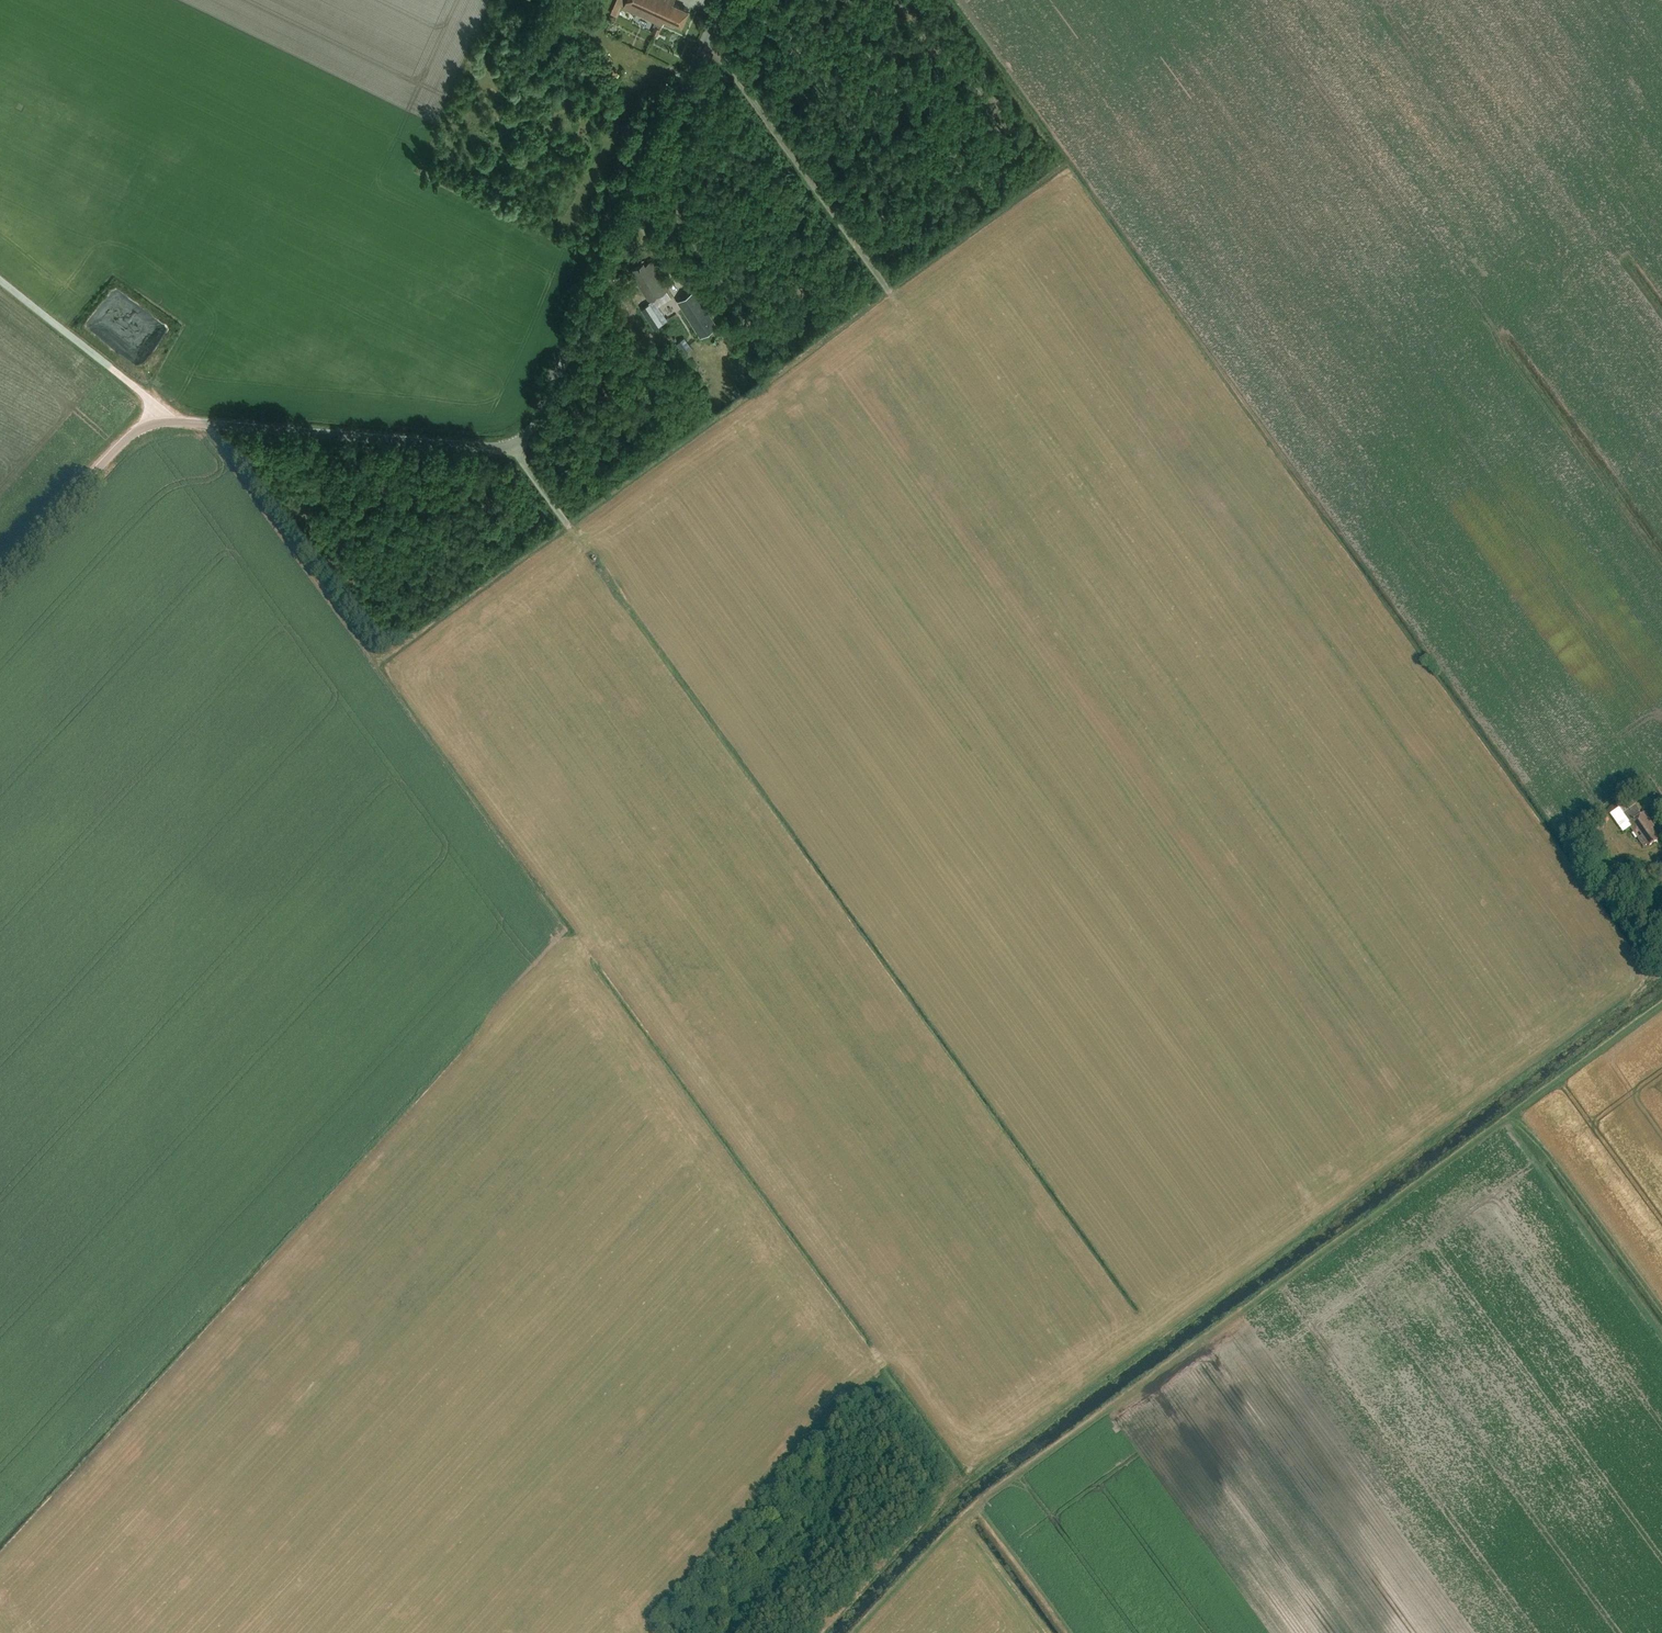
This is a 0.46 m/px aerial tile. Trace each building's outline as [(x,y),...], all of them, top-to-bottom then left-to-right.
[(652,20),(650,24),(651,25),(649,31),(654,33),(659,23),(659,24),(662,18),(670,22),(671,20),(678,24),(682,15),(683,16),(685,11),(684,10),(685,8),(669,1),(670,0),(612,0),(620,4),(619,6),(652,20)] [(649,302),(668,289),(651,263),(646,266),(644,263),(630,273),(649,302)] [(678,302),(700,337),(717,326),(695,291),(678,302)] [(654,329),(662,323),(650,303),(641,309),(654,329)] [(683,354),(692,348),(684,338),(676,343),(683,354)] [(1628,824),(1630,828),(1644,847),(1647,845),(1648,847),(1657,841),(1655,837),(1656,836),(1649,826),(1651,824),(1648,820),(1653,817),(1648,810),(1641,815),(1635,806),(1623,815),(1629,823),(1628,824)] [(1599,848),(1591,836),(1584,840),(1593,853),(1599,848)]
